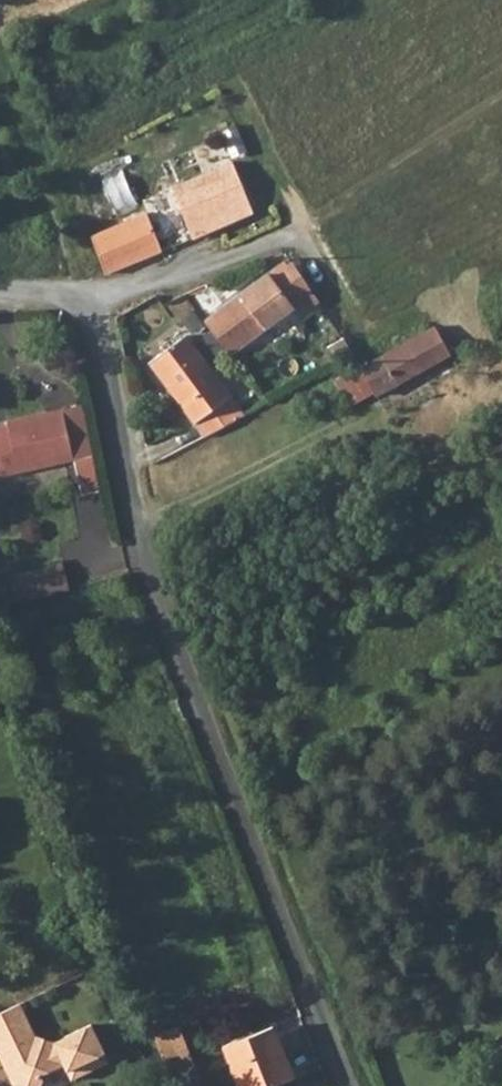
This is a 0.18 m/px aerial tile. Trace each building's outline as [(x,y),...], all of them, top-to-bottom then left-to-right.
[(208,186),(172,201),(189,239),(253,211),(230,162),(203,174),(208,186)] [(110,273),(168,251),(153,211),(95,233),(110,273)] [(299,313),(315,301),(286,261),(203,320),(229,353),(292,306),(299,313)] [(434,327),(360,366),(375,397),(450,355),(434,327)] [(192,422),(228,397),(182,334),(148,360),(192,422)] [(192,422),(202,437),(242,416),(228,397),(192,422)] [(60,407),(5,418),(7,428),(0,429),(0,474),(71,460),(60,407)] [(65,593),(58,567),(8,580),(9,585),(0,588),(0,611),(65,593)] [(19,1009),(0,1017),(0,1068),(2,1072),(7,1069),(13,1084),(12,1085),(39,1085),(40,1085),(61,1072),(67,1085),(70,1085),(106,1070),(90,1032),(51,1049),(33,1041),(19,1009)] [(203,1073),(183,1030),(158,1042),(180,1083),(203,1073)] [(277,1032),(230,1054),(245,1085),(289,1085),(299,1081),(277,1032)] [(2,1072),(8,1085),(12,1085),(13,1084),(7,1069),(2,1072)]
